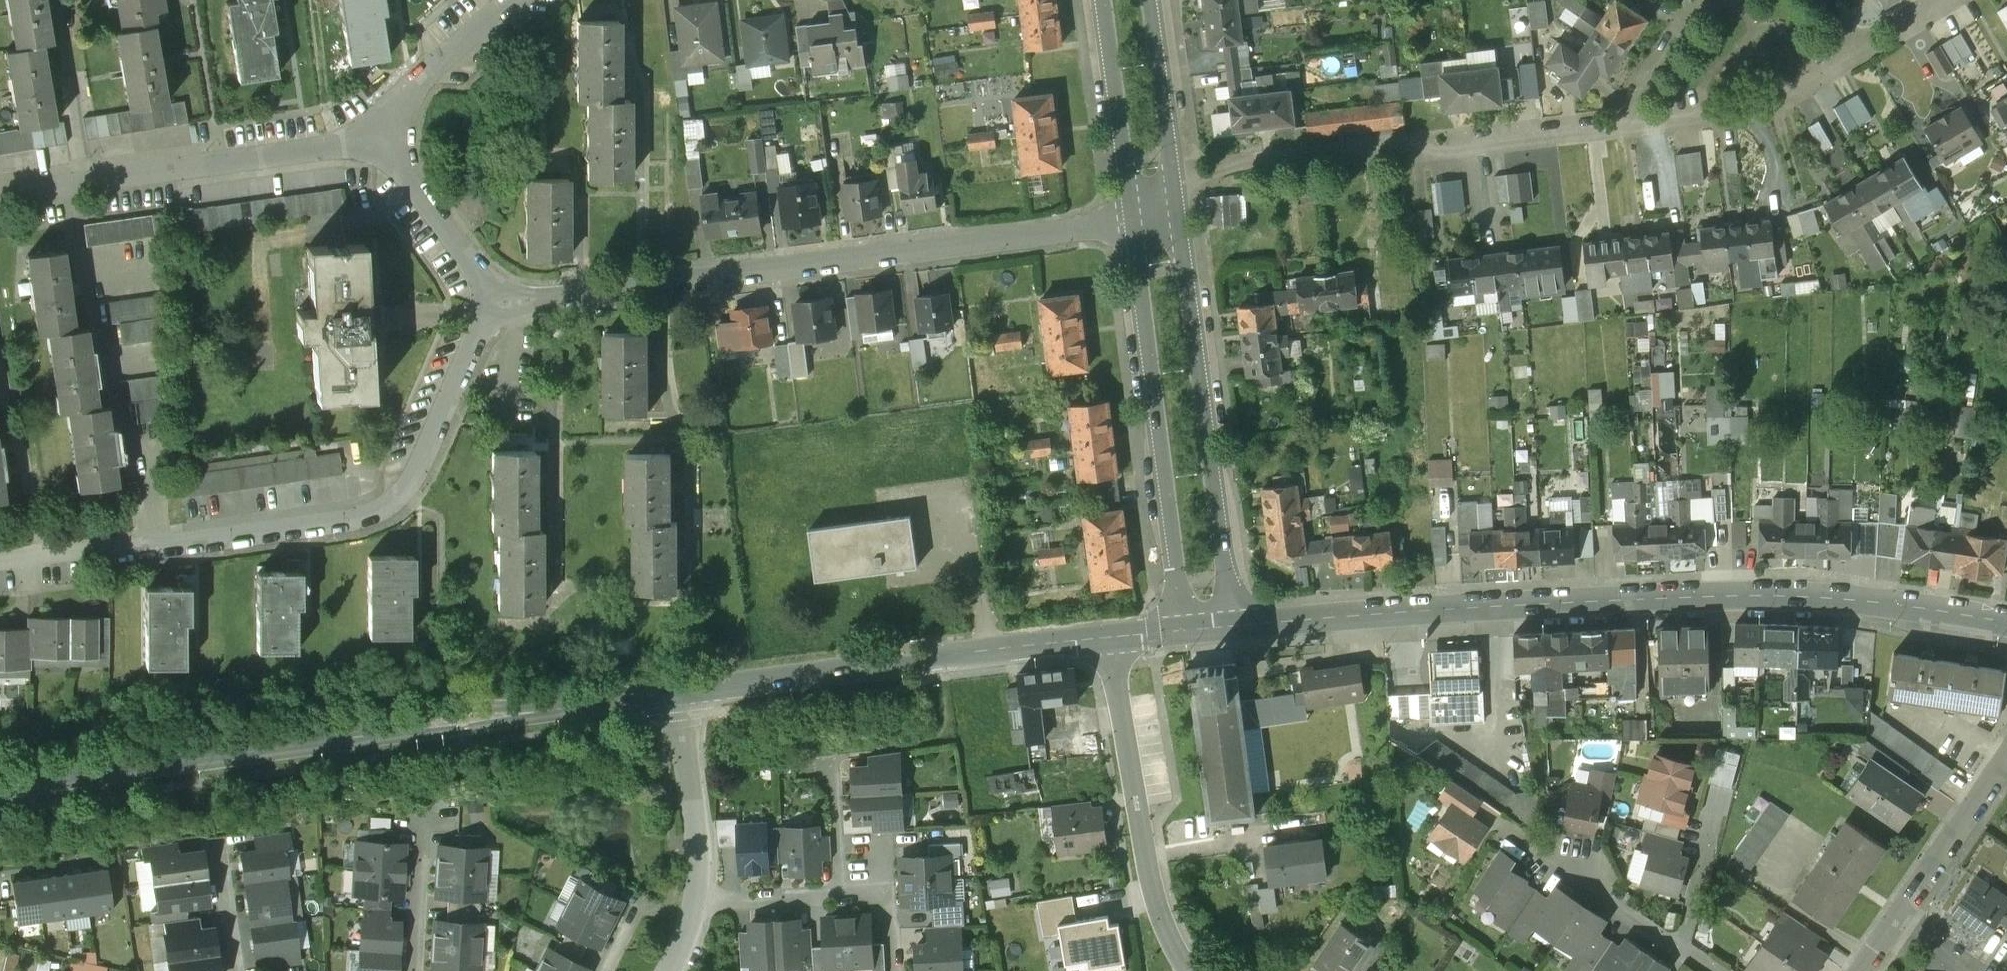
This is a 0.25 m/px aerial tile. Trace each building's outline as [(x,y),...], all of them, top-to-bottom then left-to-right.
[(18,21),(12,22),(16,48),(42,44),(53,42),(48,10),(44,10),(42,0),(14,0),(18,21)] [(123,30),(154,24),(157,24),(155,11),(165,9),(164,0),(118,0),(123,30)] [(226,1),(238,82),(278,76),(272,31),(276,30),(272,0),(235,0),(226,1)] [(349,64),(388,58),(381,13),(385,13),(384,0),(339,0),(349,64)] [(1023,15),(1057,11),(1056,0),(1021,0),(1023,15)] [(1198,7),(1204,6),(1206,19),(1238,15),(1236,0),(1198,0),(1198,7)] [(1238,15),(1256,13),(1255,0),(1236,0),(1238,15)] [(1617,0),(1616,0),(1603,19),(1598,28),(1628,48),(1637,34),(1636,33),(1644,23),(1629,10),(1634,5),(1627,0),(1626,0),(1623,5),(1617,0)] [(1548,1),(1529,3),(1532,30),(1551,27),(1548,1)] [(717,4),(678,9),(684,52),(686,65),(687,65),(725,60),(717,4)] [(1996,11),(2006,30),(2006,5),(1996,11)] [(1603,19),(1585,7),(1580,16),(1598,28),(1603,19)] [(994,11),(968,15),(969,22),(995,19),(994,11)] [(1057,11),(1023,15),(1027,48),(1061,44),(1057,11)] [(833,21),(812,24),(814,42),(812,42),(813,50),(816,72),(869,65),(866,44),(861,44),(859,27),(847,28),(845,13),(832,15),(833,21)] [(1238,15),(1206,19),(1207,29),(1201,29),(1203,48),(1209,47),(1223,46),(1235,44),(1242,43),(1238,15)] [(1598,28),(1580,16),(1574,24),(1592,36),(1598,28)] [(783,17),(745,22),(750,64),(750,65),(751,65),(789,60),(783,17)] [(995,19),(969,22),(970,30),(996,27),(995,19)] [(619,101),(618,22),(577,22),(578,101),(587,101),(619,101)] [(123,30),(117,31),(122,57),(128,56),(132,83),(126,84),(131,110),(168,103),(162,72),(158,72),(156,58),(160,57),(154,24),(123,30)] [(812,24),(797,26),(800,52),(813,50),(812,42),(814,42),(812,24)] [(1628,48),(1598,28),(1592,36),(1580,55),(1600,68),(1609,74),(1618,61),(1619,61),(1628,48)] [(1962,32),(1939,45),(1951,65),(1974,52),(1962,32)] [(1580,55),(1562,43),(1548,63),(1555,67),(1550,74),(1582,95),(1600,68),(1580,55)] [(16,48),(7,50),(11,77),(16,76),(21,102),(16,103),(20,129),(30,127),(56,123),(50,92),(46,92),(44,77),(48,77),(42,44),(16,48)] [(1235,44),(1223,46),(1227,72),(1239,71),(1235,44)] [(1939,45),(1926,53),(1940,77),(1953,69),(1951,65),(1939,45)] [(1495,49),(1467,52),(1469,69),(1497,66),(1495,49)] [(684,52),(671,53),(675,82),(688,80),(687,65),(686,65),(684,52)] [(1442,59),(1421,62),(1425,97),(1444,95),(1441,73),(1443,72),(1442,59)] [(1536,62),(1518,64),(1522,98),(1540,95),(1536,62)] [(750,64),(738,66),(741,91),(754,89),(751,65),(750,65),(750,64)] [(1497,66),(1469,69),(1473,105),(1501,101),(1500,89),(1499,77),(1497,66)] [(1443,72),(1441,73),(1444,95),(1445,108),(1473,105),(1469,69),(1443,72)] [(1239,71),(1227,72),(1231,99),(1243,98),(1239,71)] [(1299,72),(1286,74),(1288,87),(1301,85),(1299,72)] [(1417,76),(1399,78),(1401,100),(1419,98),(1417,76)] [(1512,76),(1499,77),(1500,89),(1513,87),(1512,76)] [(1264,87),(1257,88),(1258,96),(1269,94),(1268,87),(1264,87)] [(1301,90),(1289,92),(1293,120),(1305,118),(1304,114),(1301,90)] [(1269,94),(1258,96),(1262,128),(1275,126),(1276,132),(1293,130),(1293,124),(1293,120),(1289,92),(1269,94)] [(1052,93),(1014,98),(1024,172),(1061,167),(1052,93)] [(1872,118),(1858,94),(1844,103),(1858,127),(1872,118)] [(1231,99),(1230,99),(1234,131),(1235,131),(1236,137),(1254,135),(1254,129),(1262,128),(1258,96),(1243,98),(1231,99)] [(2004,99),(2005,101),(1997,106),(2006,122),(2006,97),(2004,99)] [(131,110),(128,110),(132,132),(189,123),(185,100),(131,110)] [(630,180),(630,101),(619,101),(587,101),(588,180),(630,180)] [(901,101),(891,103),(893,118),(903,117),(901,101)] [(1401,102),(1389,104),(1392,127),(1404,125),(1401,102)] [(1389,104),(1377,105),(1380,128),(1392,127),(1389,104)] [(1377,105),(1353,108),(1356,131),(1380,128),(1377,105)] [(761,110),(769,140),(781,136),(773,106),(761,110)] [(1353,108),(1340,110),(1343,133),(1356,131),(1353,108)] [(1950,113),(1939,119),(1940,121),(1925,129),(1944,162),(1982,140),(1962,108),(1951,114),(1950,113)] [(128,110),(94,116),(98,138),(132,132),(128,110)] [(1340,110),(1329,111),(1332,134),(1343,133),(1340,110)] [(1329,111),(1304,114),(1305,118),(1307,137),(1332,134),(1329,111)] [(94,116),(83,118),(87,140),(98,138),(94,116)] [(1816,116),(1803,123),(1814,142),(1827,135),(1816,116)] [(56,123),(30,127),(34,149),(68,143),(64,121),(56,123)] [(0,132),(0,155),(34,149),(30,127),(20,129),(0,132)] [(994,131),(968,134),(970,150),(996,146),(994,131)] [(915,153),(903,155),(902,145),(885,148),(887,167),(899,165),(901,182),(929,179),(928,173),(918,174),(915,153)] [(764,148),(750,149),(753,173),(767,171),(764,148)] [(1735,149),(1724,150),(1726,168),(1737,166),(1735,149)] [(1700,151),(1676,154),(1679,184),(1703,181),(1700,151)] [(1904,156),(1883,169),(1901,199),(1922,186),(1904,156)] [(698,164),(686,165),(689,193),(701,192),(698,164)] [(899,165),(887,167),(890,189),(902,187),(901,182),(899,165)] [(1901,199),(1883,169),(1864,181),(1881,210),(1892,204),(1901,199)] [(1530,172),(1506,174),(1510,203),(1533,200),(1530,172)] [(877,180),(859,183),(858,176),(845,178),(845,184),(844,185),(849,220),(881,216),(877,180)] [(1460,176),(1432,179),(1436,211),(1463,208),(1460,176)] [(929,179),(901,182),(902,187),(905,213),(937,208),(933,178),(929,179)] [(568,180),(528,180),(527,259),(568,259),(568,180)] [(1864,181),(1844,192),(1862,222),(1871,216),(1881,210),(1864,181)] [(815,182),(781,187),(786,228),(820,224),(815,182)] [(1922,186),(1901,199),(1913,219),(1914,221),(1936,209),(1922,186)] [(341,188),(330,190),(333,211),(344,210),(341,188)] [(330,190),(318,191),(321,213),(333,211),(330,190)] [(318,191),(307,193),(310,214),(321,213),(318,191)] [(1844,192),(1825,204),(1842,234),(1853,227),(1862,222),(1844,192)] [(307,193),(295,195),(299,216),(310,214),(307,193)] [(756,194),(744,196),(744,199),(719,203),(724,234),(761,229),(756,194)] [(295,195),(284,196),(287,218),(299,216),(295,195)] [(284,196),(273,198),(276,219),(287,218),(284,196)] [(1242,197),(1222,198),(1209,199),(1211,226),(1243,224),(1242,197)] [(273,198),(261,199),(264,221),(276,219),(273,198)] [(261,199),(250,201),(253,222),(264,221),(261,199)] [(1901,199),(1892,204),(1904,224),(1913,219),(1901,199)] [(250,201),(239,203),(242,224),(253,222),(250,201)] [(239,203),(227,204),(230,225),(242,224),(239,203)] [(227,204),(216,206),(219,227),(230,225),(227,204)] [(1430,205),(1416,207),(1420,234),(1433,233),(1430,205)] [(216,206),(205,207),(208,228),(219,227),(216,206)] [(205,207),(193,209),(196,230),(208,228),(205,207)] [(1813,208),(1799,213),(1805,235),(1820,231),(1813,208)] [(193,209),(182,211),(185,231),(196,230),(193,209)] [(164,213),(152,215),(155,235),(155,237),(167,236),(164,213)] [(1805,235),(1799,213),(1785,216),(1792,239),(1805,235)] [(152,215),(141,216),(144,237),(155,235),(152,215)] [(141,216),(106,221),(110,243),(144,238),(144,237),(141,216)] [(1871,216),(1862,222),(1874,242),(1883,236),(1871,216)] [(1771,220),(1747,223),(1751,257),(1759,256),(1775,254),(1772,232),(1771,220)] [(106,221),(83,224),(87,246),(110,243),(106,221)] [(1862,222),(1853,227),(1865,247),(1874,242),(1862,222)] [(1747,223),(1724,226),(1728,259),(1739,258),(1751,257),(1747,223)] [(1724,226),(1701,228),(1702,241),(1705,262),(1728,259),(1724,226)] [(1680,231),(1669,232),(1671,244),(1682,243),(1680,231)] [(1784,231),(1772,232),(1775,254),(1786,253),(1784,231)] [(1669,232),(1646,235),(1650,269),(1673,266),(1671,244),(1669,232)] [(1646,235),(1623,238),(1627,271),(1650,269),(1646,235)] [(1623,238),(1584,242),(1589,285),(1607,282),(1606,275),(1620,274),(1620,272),(1627,271),(1623,238)] [(1702,241),(1691,242),(1694,264),(1705,262),(1702,241)] [(1682,243),(1684,265),(1694,264),(1691,242),(1682,243)] [(1682,243),(1671,244),(1673,266),(1684,265),(1682,243)] [(1557,245),(1515,250),(1515,252),(1519,285),(1520,293),(1562,288),(1557,245)] [(362,246),(345,247),(345,250),(326,251),(326,248),(307,249),(311,312),(297,312),(299,339),(313,338),(317,400),(336,399),(336,396),(354,395),(354,397),(372,396),(362,246)] [(63,250),(27,255),(38,334),(48,332),(74,328),(64,256),(63,250)] [(1515,252),(1493,254),(1497,288),(1508,286),(1519,285),(1515,252)] [(1786,253),(1775,254),(1776,264),(1788,262),(1786,253)] [(1493,254),(1470,257),(1474,290),(1497,288),(1493,254)] [(1751,257),(1739,258),(1742,285),(1762,283),(1759,256),(1751,257)] [(1470,257),(1447,260),(1449,273),(1451,293),(1474,290),(1470,257)] [(1627,271),(1620,272),(1620,274),(1622,293),(1652,289),(1650,269),(1627,271)] [(1353,272),(1296,280),(1297,289),(1300,311),(1357,304),(1355,285),(1353,272)] [(1845,272),(1831,273),(1832,286),(1846,284),(1845,272)] [(1449,273),(1438,274),(1441,294),(1451,293),(1449,273)] [(1706,276),(1691,278),(1694,307),(1709,305),(1706,276)] [(1797,278),(1797,281),(1798,292),(1821,290),(1819,276),(1797,278)] [(1797,281),(1778,283),(1780,296),(1798,294),(1798,292),(1797,281)] [(1378,282),(1367,283),(1370,302),(1371,317),(1382,316),(1378,282)] [(1367,283),(1355,285),(1357,304),(1370,302),(1367,283)] [(1508,286),(1497,288),(1498,300),(1500,311),(1511,310),(1508,286)] [(1497,288),(1474,290),(1476,303),(1498,300),(1497,288)] [(1297,289),(1257,295),(1259,306),(1260,317),(1273,315),(1300,311),(1297,289)] [(890,291),(858,295),(860,306),(863,331),(895,326),(890,291)] [(1591,291),(1575,292),(1579,321),(1594,319),(1591,291)] [(1579,321),(1575,292),(1563,294),(1566,322),(1579,321)] [(948,293),(917,296),(921,331),(929,330),(930,339),(945,337),(944,328),(952,327),(948,293)] [(165,294),(142,297),(145,319),(165,316),(168,316),(165,294)] [(1078,294),(1041,299),(1050,373),(1088,368),(1078,294)] [(142,297),(108,302),(111,323),(119,322),(131,321),(145,319),(142,297)] [(829,299),(795,303),(800,341),(834,337),(829,299)] [(863,331),(860,306),(848,308),(853,342),(864,341),(863,331)] [(1259,306),(1239,308),(1242,332),(1275,327),(1273,315),(1260,317),(1259,306)] [(767,307),(735,311),(740,347),(772,343),(767,307)] [(145,319),(131,321),(133,342),(168,338),(165,316),(145,319)] [(131,321),(119,322),(122,344),(133,342),(131,321)] [(74,328),(48,332),(59,411),(67,410),(97,406),(94,383),(98,382),(93,349),(89,349),(86,327),(74,328)] [(1275,327),(1242,332),(1245,354),(1277,349),(1276,337),(1275,327)] [(1021,331),(995,335),(997,350),(1023,347),(1021,331)] [(648,335),(607,335),(607,415),(648,415),(648,335)] [(1287,336),(1276,337),(1277,349),(1279,358),(1290,356),(1288,341),(1287,336)] [(920,338),(910,340),(913,361),(923,360),(920,338)] [(1298,340),(1288,341),(1290,356),(1300,355),(1298,340)] [(789,345),(776,346),(779,368),(791,367),(789,345)] [(1277,349),(1245,354),(1248,377),(1260,376),(1281,373),(1281,372),(1279,358),(1277,349)] [(1655,366),(1664,366),(1664,361),(1639,362),(1640,390),(1656,389),(1655,366)] [(1291,370),(1281,372),(1281,373),(1282,384),(1292,382),(1291,370)] [(1678,412),(1677,371),(1657,371),(1658,413),(1678,412)] [(1281,373),(1260,376),(1261,386),(1282,384),(1281,373)] [(165,374),(119,381),(122,403),(131,402),(165,397),(168,396),(165,374)] [(1688,401),(1688,423),(1711,424),(1711,439),(1733,440),(1734,402),(1727,402),(1727,388),(1709,387),(1709,401),(1688,401)] [(165,397),(131,402),(134,423),(168,418),(165,397)] [(1905,399),(1884,399),(1883,417),(1918,419),(1919,400),(1904,400),(1905,399)] [(1108,401),(1070,406),(1080,479),(1117,475),(1108,401)] [(97,406),(67,410),(78,489),(116,484),(113,461),(117,460),(112,427),(108,428),(105,405),(97,406)] [(1050,438),(1024,441),(1026,457),(1052,453),(1050,438)] [(339,452),(179,475),(182,496),(342,474),(339,452)] [(534,452),(492,452),(492,530),(499,530),(534,530),(534,452)] [(1457,455),(1433,456),(1433,484),(1458,484),(1457,455)] [(672,456),(630,456),(631,524),(637,524),(672,524),(672,456)] [(1294,473),(1274,476),(1275,487),(1296,484),(1294,473)] [(1116,480),(1092,483),(1094,495),(1117,492),(1116,480)] [(1688,480),(1677,480),(1678,499),(1689,498),(1688,480)] [(1633,482),(1617,483),(1617,497),(1624,496),(1624,501),(1634,501),(1634,489),(1633,482)] [(1275,487),(1263,488),(1272,557),(1292,555),(1291,543),(1303,541),(1300,519),(1298,499),(1296,484),(1275,487)] [(1770,487),(1756,487),(1755,522),(1760,522),(1760,521),(1773,521),(1774,498),(1774,488),(1770,488),(1770,487)] [(1643,488),(1634,489),(1634,501),(1644,500),(1643,488)] [(1784,489),(1774,488),(1774,498),(1783,498),(1784,489)] [(1725,489),(1711,490),(1712,497),(1713,497),(1714,520),(1727,519),(1725,489)] [(1794,489),(1784,489),(1783,498),(1794,499),(1794,489)] [(1852,489),(1827,489),(1827,499),(1828,499),(1828,523),(1851,523),(1852,489)] [(1117,492),(1094,495),(1095,508),(1119,505),(1117,492)] [(1896,494),(1880,492),(1878,521),(1894,523),(1896,494)] [(1514,496),(1504,497),(1504,507),(1515,507),(1514,496)] [(1308,497),(1298,499),(1300,519),(1311,518),(1308,497)] [(1571,497),(1549,498),(1550,510),(1572,509),(1571,497)] [(1712,497),(1689,498),(1690,521),(1704,521),(1704,523),(1714,522),(1714,520),(1713,497),(1712,497)] [(1704,521),(1690,521),(1689,498),(1678,499),(1680,522),(1682,556),(1705,555),(1704,523),(1704,521)] [(1783,498),(1774,498),(1773,521),(1783,522),(1783,498)] [(1794,499),(1783,498),(1783,522),(1794,522),(1794,499)] [(1678,499),(1669,499),(1670,522),(1680,522),(1678,499)] [(1827,499),(1818,499),(1817,522),(1828,523),(1828,499),(1827,499)] [(1644,500),(1634,501),(1635,524),(1646,523),(1645,500),(1644,500)] [(1477,501),(1457,502),(1458,533),(1469,533),(1479,532),(1477,501)] [(1591,501),(1579,502),(1580,522),(1592,521),(1591,501)] [(1634,501),(1624,501),(1626,525),(1635,524),(1634,501)] [(1525,506),(1515,507),(1516,530),(1526,530),(1525,506)] [(1936,509),(1910,506),(1907,525),(1933,529),(1936,509)] [(1515,507),(1504,507),(1506,531),(1516,530),(1515,507)] [(1572,509),(1550,510),(1551,529),(1561,528),(1573,528),(1572,509)] [(1122,510),(1084,514),(1094,588),(1131,583),(1122,510)] [(911,517),(810,530),(817,580),(918,566),(911,517)] [(1773,521),(1760,521),(1760,522),(1759,554),(1783,555),(1783,522),(1773,521)] [(1878,522),(1857,521),(1857,555),(1876,556),(1878,522)] [(1894,523),(1878,521),(1878,522),(1876,556),(1896,558),(1901,524),(1894,523)] [(1670,522),(1657,523),(1659,558),(1682,556),(1680,522),(1670,522)] [(1746,548),(1745,522),(1731,522),(1732,549),(1746,548)] [(1794,522),(1783,522),(1783,555),(1805,555),(1805,522),(1794,522)] [(1817,522),(1805,522),(1805,555),(1827,556),(1828,523),(1817,522)] [(1646,523),(1635,524),(1637,559),(1659,558),(1657,523),(1646,523)] [(1851,523),(1828,523),(1827,556),(1850,556),(1851,523)] [(672,524),(637,524),(637,593),(678,593),(678,524),(672,524)] [(1626,525),(1611,525),(1613,560),(1637,559),(1635,524),(1626,525)] [(1933,529),(1907,525),(1903,559),(1913,560),(1912,562),(1928,564),(1933,529)] [(1959,527),(1943,525),(1942,530),(1933,529),(1928,564),(1944,566),(1945,564),(1953,565),(1959,527)] [(1445,527),(1431,528),(1433,566),(1447,566),(1445,527)] [(1975,529),(1959,527),(1953,565),(1952,573),(1989,578),(1990,571),(2001,572),(2005,538),(1974,534),(1975,529)] [(1551,529),(1538,529),(1540,562),(1563,561),(1561,528),(1551,529)] [(1573,528),(1561,528),(1563,561),(1575,561),(1573,528)] [(1526,530),(1516,530),(1517,563),(1524,563),(1540,562),(1538,529),(1526,530)] [(1593,529),(1579,530),(1580,558),(1594,557),(1593,529)] [(534,530),(499,530),(499,610),(540,610),(540,530),(534,530)] [(1506,531),(1493,531),(1495,565),(1517,563),(1516,530),(1506,531)] [(1400,531),(1388,533),(1391,554),(1402,553),(1400,531)] [(1479,532),(1469,533),(1470,554),(1471,566),(1482,565),(1495,565),(1493,531),(1479,532)] [(1388,533),(1332,538),(1334,561),(1335,572),(1392,566),(1391,554),(1388,533)] [(1469,533),(1458,533),(1459,555),(1470,554),(1469,533)] [(1303,541),(1291,543),(1292,555),(1294,565),(1334,561),(1332,538),(1303,541)] [(1064,547),(1038,550),(1040,565),(1066,562),(1064,547)] [(408,556),(368,556),(368,636),(408,636),(408,556)] [(297,573),(257,573),(257,652),(297,652),(297,573)] [(186,667),(185,588),(145,588),(146,667),(186,667)] [(56,618),(56,617),(44,617),(44,618),(41,618),(41,658),(69,658),(69,618),(56,618)] [(81,617),(81,618),(69,618),(69,658),(97,658),(97,618),(94,618),(94,617),(81,617)] [(41,658),(41,618),(29,618),(29,629),(29,658),(41,658)] [(109,658),(109,618),(97,618),(97,658),(109,658)] [(1760,626),(1735,625),(1736,663),(1759,664),(1760,626)] [(1797,627),(1760,626),(1759,664),(1791,665),(1797,665),(1797,627)] [(1838,628),(1797,627),(1797,665),(1803,665),(1837,666),(1838,628)] [(0,629),(0,669),(17,669),(17,629),(14,629),(14,628),(2,628),(2,629),(0,629)] [(29,629),(17,629),(17,669),(29,669),(29,658),(29,629)] [(1709,629),(1658,630),(1660,693),(1711,692),(1709,629)] [(1634,632),(1610,633),(1610,669),(1610,685),(1614,685),(1614,696),(1610,696),(1610,699),(1634,699),(1634,632)] [(1610,633),(1577,634),(1579,670),(1610,669),(1610,633)] [(1577,634),(1545,635),(1547,690),(1562,689),(1561,671),(1571,671),(1579,670),(1577,634)] [(1545,635),(1515,636),(1517,673),(1533,672),(1534,690),(1547,690),(1545,635)] [(1478,650),(1431,653),(1433,694),(1480,691),(1478,650)] [(1977,660),(1966,659),(1965,664),(1933,659),(1934,654),(1923,652),(1922,658),(1895,654),(1888,696),(2000,713),(2006,670),(1977,666),(1977,660)] [(1233,663),(1189,669),(1210,821),(1257,814),(1244,720),(1240,695),(1238,675),(1234,675),(1233,663)] [(1791,674),(1786,680),(1785,700),(1797,700),(1797,665),(1791,665),(1791,674)] [(1797,700),(1809,700),(1809,680),(1802,674),(1803,665),(1797,665),(1797,700)] [(1853,665),(1842,665),(1841,686),(1852,686),(1853,665)] [(1074,667),(1039,671),(1043,703),(1078,699),(1074,667)] [(1736,667),(1724,668),(1724,690),(1737,689),(1736,667)] [(1360,668),(1314,675),(1318,701),(1364,694),(1360,668)] [(1313,670),(1301,671),(1306,703),(1318,701),(1314,675),(1313,670)] [(1039,671),(1018,673),(1020,686),(1022,705),(1038,704),(1043,703),(1039,671)] [(1571,671),(1561,671),(1562,689),(1565,689),(1571,689),(1571,671)] [(1020,686),(1007,688),(1014,745),(1027,743),(1022,705),(1020,686)] [(1571,689),(1565,689),(1565,699),(1610,699),(1610,696),(1610,687),(1571,689)] [(1547,699),(1565,699),(1565,689),(1562,689),(1547,690),(1547,699)] [(1535,707),(1547,706),(1547,699),(1547,690),(1534,690),(1535,707)] [(1433,694),(1429,694),(1430,719),(1430,725),(1484,722),(1482,691),(1433,694)] [(1292,694),(1247,701),(1246,694),(1240,695),(1244,720),(1254,719),(1254,716),(1262,715),(1262,713),(1268,712),(1267,709),(1294,705),(1292,694)] [(1429,694),(1387,696),(1389,721),(1430,719),(1429,694)] [(1565,715),(1565,699),(1547,699),(1547,706),(1547,715),(1565,715)] [(1809,700),(1797,700),(1797,713),(1809,713),(1809,700)] [(1038,704),(1022,705),(1027,743),(1028,743),(1042,741),(1038,704)] [(1727,734),(1759,735),(1760,723),(1740,722),(1741,704),(1728,704),(1727,734)] [(1954,769),(1869,710),(1867,740),(1910,771),(1938,791),(1954,769)] [(1650,720),(1623,720),(1623,739),(1651,739),(1650,720)] [(1042,741),(1028,743),(1029,754),(1047,752),(1046,741),(1042,741)] [(1910,771),(1867,741),(1865,741),(1857,752),(1874,763),(1874,762),(1903,781),(1910,771)] [(1515,793),(1436,742),(1418,755),(1502,812),(1515,793)] [(899,752),(869,756),(869,762),(869,768),(870,768),(899,766),(899,752)] [(1680,759),(1669,756),(1668,759),(1656,755),(1649,778),(1685,788),(1692,765),(1679,762),(1680,759)] [(1903,781),(1874,762),(1874,763),(1852,795),(1899,826),(1921,793),(1903,781)] [(899,766),(870,768),(869,768),(853,768),(854,795),(901,792),(899,766)] [(1033,770),(990,777),(992,793),(1036,787),(1033,770)] [(1616,774),(1592,770),(1589,787),(1601,789),(1597,808),(1609,810),(1616,774)] [(1558,777),(1547,777),(1547,797),(1559,797),(1558,777)] [(1685,788),(1649,778),(1643,801),(1655,805),(1655,807),(1666,810),(1666,808),(1679,811),(1679,810),(1685,788)] [(1480,801),(1451,781),(1439,799),(1451,807),(1452,806),(1469,817),(1480,801)] [(1589,787),(1573,783),(1565,824),(1593,830),(1597,808),(1601,789),(1589,787)] [(901,792),(854,795),(855,822),(872,821),(902,819),(901,792)] [(1079,802),(1053,806),(1055,818),(1059,817),(1059,816),(1080,813),(1079,802)] [(1771,802),(1730,861),(1748,873),(1789,815),(1771,802)] [(1469,817),(1452,806),(1451,807),(1431,837),(1464,859),(1485,828),(1469,817)] [(1679,811),(1666,808),(1666,810),(1662,823),(1680,828),(1684,829),(1688,813),(1679,810),(1679,811)] [(1080,813),(1059,816),(1059,817),(1062,847),(1075,846),(1075,847),(1079,851),(1088,850),(1092,845),(1091,844),(1103,842),(1100,811),(1080,813)] [(1644,816),(1633,812),(1629,826),(1640,829),(1644,816)] [(737,818),(715,819),(718,847),(739,846),(738,827),(737,827),(737,818)] [(1662,823),(1646,818),(1642,830),(1647,831),(1677,839),(1680,828),(1662,823)] [(902,819),(872,821),(873,833),(903,831),(902,819)] [(1848,820),(1794,900),(1832,926),(1886,846),(1848,820)] [(765,825),(738,827),(739,846),(741,871),(768,870),(767,862),(766,828),(765,825)] [(817,826),(790,828),(790,829),(791,859),(792,874),(820,872),(817,826)] [(778,827),(766,828),(767,862),(779,861),(778,829),(778,827)] [(393,830),(369,828),(368,841),(392,842),(393,830)] [(790,829),(778,829),(779,859),(785,859),(791,859),(790,829)] [(1677,839),(1647,831),(1641,850),(1650,853),(1652,849),(1677,856),(1681,841),(1677,839)] [(288,833),(255,838),(256,851),(283,847),(283,849),(290,848),(288,833)] [(481,835),(457,834),(456,846),(480,847),(481,835)] [(1321,840),(1266,848),(1271,882),(1326,875),(1321,840)] [(368,841),(356,841),(355,867),(403,870),(404,843),(392,842),(368,841)] [(176,842),(141,847),(143,860),(150,859),(150,858),(178,854),(176,842)] [(960,843),(929,844),(930,856),(950,855),(960,855),(960,843)] [(456,846),(438,845),(437,870),(485,873),(486,847),(456,846)] [(256,851),(241,853),(244,882),(287,876),(283,849),(283,847),(256,851)] [(1677,856),(1652,849),(1650,853),(1642,884),(1677,893),(1686,859),(1677,856)] [(178,854),(150,858),(150,859),(154,884),(205,877),(202,850),(178,854)] [(1501,853),(1477,889),(1491,899),(1489,903),(1501,911),(1503,912),(1522,884),(1524,880),(1509,870),(1515,862),(1501,853)] [(930,856),(901,858),(902,881),(951,878),(950,855),(930,856)] [(403,870),(355,867),(353,895),(365,895),(389,897),(401,897),(403,870)] [(106,868),(83,871),(89,913),(112,909),(106,868)] [(485,873),(437,870),(435,896),(447,897),(479,898),(483,899),(485,873)] [(83,871),(59,874),(65,916),(89,913),(83,871)] [(618,885),(591,871),(585,882),(612,896),(618,885)] [(59,874),(35,878),(41,919),(65,916),(59,874)] [(287,876),(244,882),(250,926),(293,920),(293,919),(290,919),(284,877),(287,877),(287,876)] [(205,877),(154,884),(157,909),(157,910),(185,906),(209,903),(205,877)] [(35,878),(11,881),(17,923),(41,919),(35,878)] [(951,878),(902,881),(904,905),(932,903),(952,902),(952,901),(951,878)] [(585,882),(581,880),(569,903),(612,925),(624,902),(612,896),(585,882)] [(1971,882),(1952,912),(1988,936),(2002,915),(2006,907),(2006,906),(2006,905),(1971,882)] [(1522,884),(1503,912),(1501,911),(1495,921),(1510,931),(1519,916),(1535,893),(1522,884)] [(1258,885),(1249,886),(1251,903),(1261,902),(1258,885)] [(1549,902),(1533,926),(1534,926),(1556,941),(1580,905),(1557,890),(1549,902)] [(1549,902),(1535,893),(1519,916),(1533,926),(1549,902)] [(389,897),(365,895),(364,908),(388,909),(389,897)] [(1071,896),(1038,902),(1044,936),(1060,933),(1058,924),(1076,921),(1071,896)] [(479,898),(447,897),(447,909),(479,910),(479,898)] [(952,902),(932,903),(933,926),(959,925),(965,925),(963,900),(952,901),(952,902)] [(612,925),(569,903),(558,926),(568,931),(589,942),(601,948),(612,925)] [(1580,905),(1556,941),(1578,956),(1579,957),(1596,932),(1603,921),(1580,905)] [(185,906),(157,910),(157,909),(149,910),(151,923),(163,921),(187,918),(185,906)] [(388,909),(364,908),(364,920),(388,921),(388,909)] [(479,910),(447,909),(446,921),(478,922),(479,910)] [(1805,926),(1783,912),(1774,925),(1778,928),(1779,926),(1797,938),(1805,926)] [(870,916),(846,917),(849,966),(872,965),(873,965),(871,944),(870,916)] [(1066,970),(1127,970),(1119,923),(1110,925),(1108,916),(1076,921),(1058,924),(1060,933),(1066,970)] [(1533,926),(1519,916),(1510,931),(1524,941),(1534,926),(1533,926)] [(187,918),(163,921),(165,934),(200,929),(198,917),(187,918)] [(846,917),(823,918),(825,946),(826,967),(827,967),(849,966),(846,917)] [(293,920),(250,926),(254,954),(264,953),(264,952),(297,948),(293,920)] [(364,920),(361,920),(359,950),(398,952),(400,922),(388,921),(364,920)] [(446,921),(434,920),(433,946),(480,948),(482,923),(446,921)] [(798,920),(774,921),(777,969),(801,968),(801,964),(799,936),(798,920)] [(774,921),(751,922),(751,938),(753,966),(753,970),(777,969),(774,921)] [(1345,924),(1318,964),(1328,970),(1355,970),(1362,961),(1374,943),(1373,943),(1345,924)] [(959,925),(933,926),(927,927),(927,936),(928,945),(960,943),(959,925)] [(1779,926),(1778,928),(1765,946),(1802,970),(1811,970),(1821,956),(1823,957),(1824,956),(1797,938),(1779,926)] [(200,929),(165,934),(168,960),(216,953),(212,927),(200,929)] [(589,942),(568,931),(562,942),(584,953),(589,942)] [(1596,932),(1579,957),(1594,967),(1608,947),(1611,942),(1596,932)] [(811,935),(799,936),(801,964),(813,963),(812,947),(811,935)] [(1376,937),(1373,943),(1374,943),(1362,961),(1372,967),(1387,944),(1376,937)] [(751,938),(740,939),(741,967),(753,966),(751,938)] [(562,942),(559,940),(553,951),(578,963),(584,953),(562,942)] [(1647,954),(1627,940),(1618,953),(1606,970),(1635,970),(1647,954)] [(871,944),(873,965),(872,965),(872,970),(885,970),(884,943),(871,944)] [(916,946),(917,970),(962,970),(961,943),(960,943),(928,945),(916,946)] [(433,946),(431,970),(479,970),(480,948),(433,946)] [(812,947),(813,963),(813,970),(827,970),(827,967),(826,967),(825,946),(812,947)] [(1765,946),(1753,964),(1752,966),(1760,970),(1802,970),(1765,946)] [(1592,970),(1594,970),(1606,970),(1618,953),(1608,947),(1594,967),(1592,970)] [(297,948),(264,952),(264,953),(265,966),(299,961),(297,948)] [(547,948),(535,970),(536,970),(589,970),(590,969),(578,963),(553,951),(547,948)] [(359,950),(358,970),(397,970),(398,952),(359,950)] [(168,960),(170,970),(218,970),(216,953),(168,960)] [(1635,970),(1664,970),(1666,967),(1647,954),(1635,970)] [(1567,970),(1568,970),(1591,970),(1592,970),(1594,967),(1579,957),(1578,956),(1567,970)] [(39,958),(36,970),(48,970),(50,960),(39,958)] [(1752,966),(1753,964),(1749,961),(1743,970),(1760,970),(1752,966)] [(71,962),(69,970),(92,970),(93,966),(71,962)]
